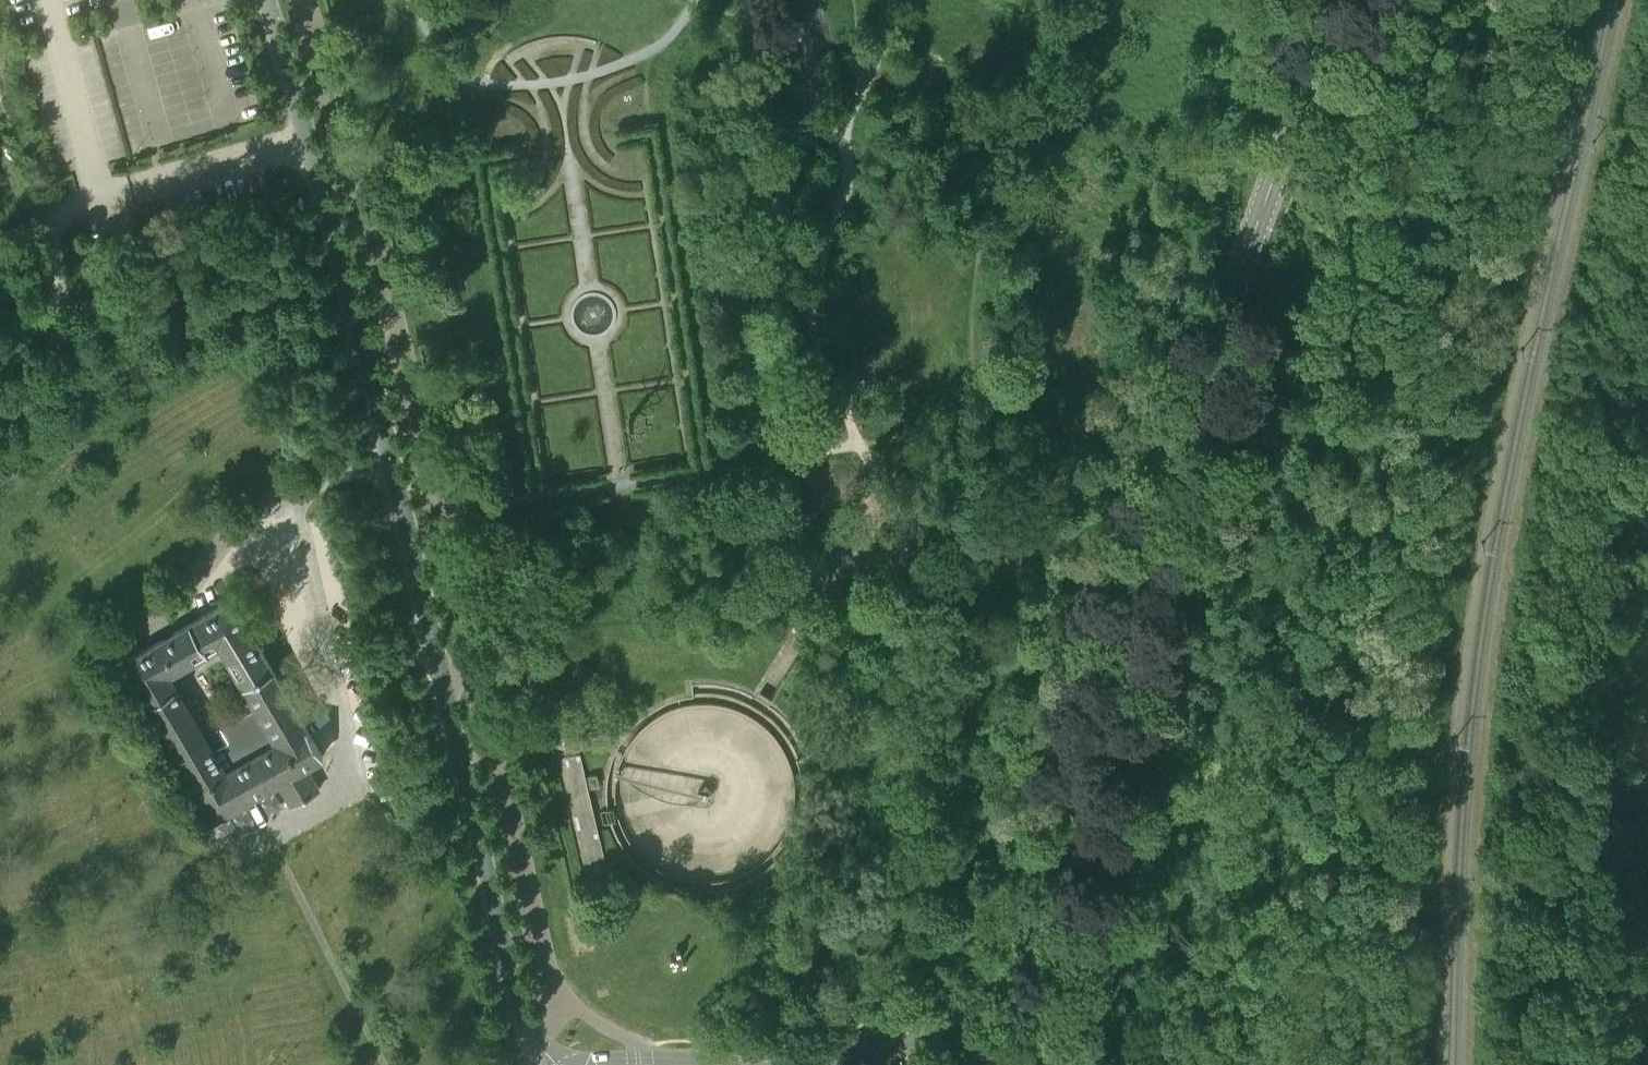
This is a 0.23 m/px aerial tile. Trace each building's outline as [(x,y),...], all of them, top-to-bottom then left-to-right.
[(212,818),(278,780),(292,805),(319,789),(305,765),(323,755),(231,598),(122,662),(212,818)]
